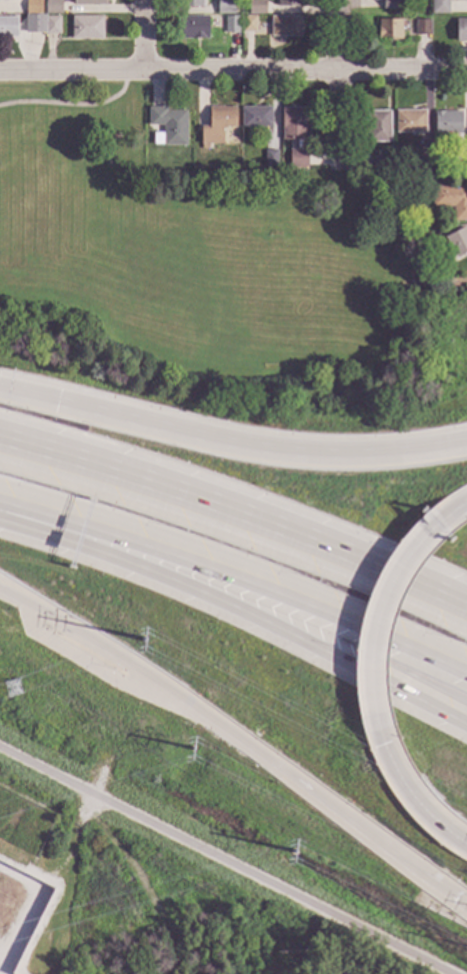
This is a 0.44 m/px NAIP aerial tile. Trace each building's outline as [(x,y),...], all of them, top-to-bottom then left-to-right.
[(25,14),(25,0),(42,0),(42,13),(25,14)] [(46,13),(46,0),(62,0),(62,13),(46,13)] [(174,8),(198,9),(198,0),(175,0),(174,8)] [(217,14),(216,0),(234,0),(234,13),(217,14)] [(265,13),(248,13),(248,0),(265,0),(265,13)] [(432,13),(432,0),(448,0),(448,13),(432,13)] [(44,32),(25,32),(25,14),(44,15),(44,32)] [(102,39),(71,39),(71,16),(102,15),(102,39)] [(207,38),(181,38),(181,15),(207,15),(207,38)] [(255,31),(241,31),(241,15),(255,15),(255,31)] [(59,33),(44,34),(44,16),(59,16),(59,33)] [(238,33),(224,33),(224,16),(228,16),(238,16),(238,33)] [(300,36),(270,36),(271,16),(300,16),(300,36)] [(16,36),(0,36),(0,17),(16,17),(16,36)] [(430,34),(415,35),(415,20),(429,19),(430,34)] [(401,39),(379,39),(379,21),(401,20),(401,39)] [(456,20),(466,20),(466,42),(457,42),(456,20)] [(223,108),(235,108),(235,127),(222,127),(223,144),(200,144),(199,126),(209,126),(209,108),(223,107),(223,108)] [(271,127),(241,127),(241,108),(270,107),(271,127)] [(166,112),(185,111),(186,146),(162,146),(162,126),(148,126),(148,108),(166,108),(166,112)] [(306,140),(281,141),(280,109),(305,108),(306,140)] [(425,132),(395,133),(394,111),(425,110),(425,132)] [(389,142),(367,142),(367,111),(389,111),(389,142)] [(461,112),(461,134),(452,134),(452,132),(435,132),(435,112),(461,112)] [(162,137),(161,144),(154,144),(155,136),(162,137)] [(455,143),(466,142),(466,160),(455,160),(455,143)] [(307,167),(290,168),(290,149),(306,149),(307,167)] [(277,168),(264,168),(264,150),(276,150),(277,168)] [(388,156),(389,156),(389,167),(372,167),(372,155),(376,155),(376,151),(387,150),(388,156)] [(431,165),(420,165),(420,150),(430,150),(431,165)] [(432,187),(466,186),(466,220),(453,220),(453,206),(432,206),(432,187)] [(464,227),(466,234),(466,253),(456,258),(455,257),(448,261),(442,250),(449,247),(444,237),(464,227)]
